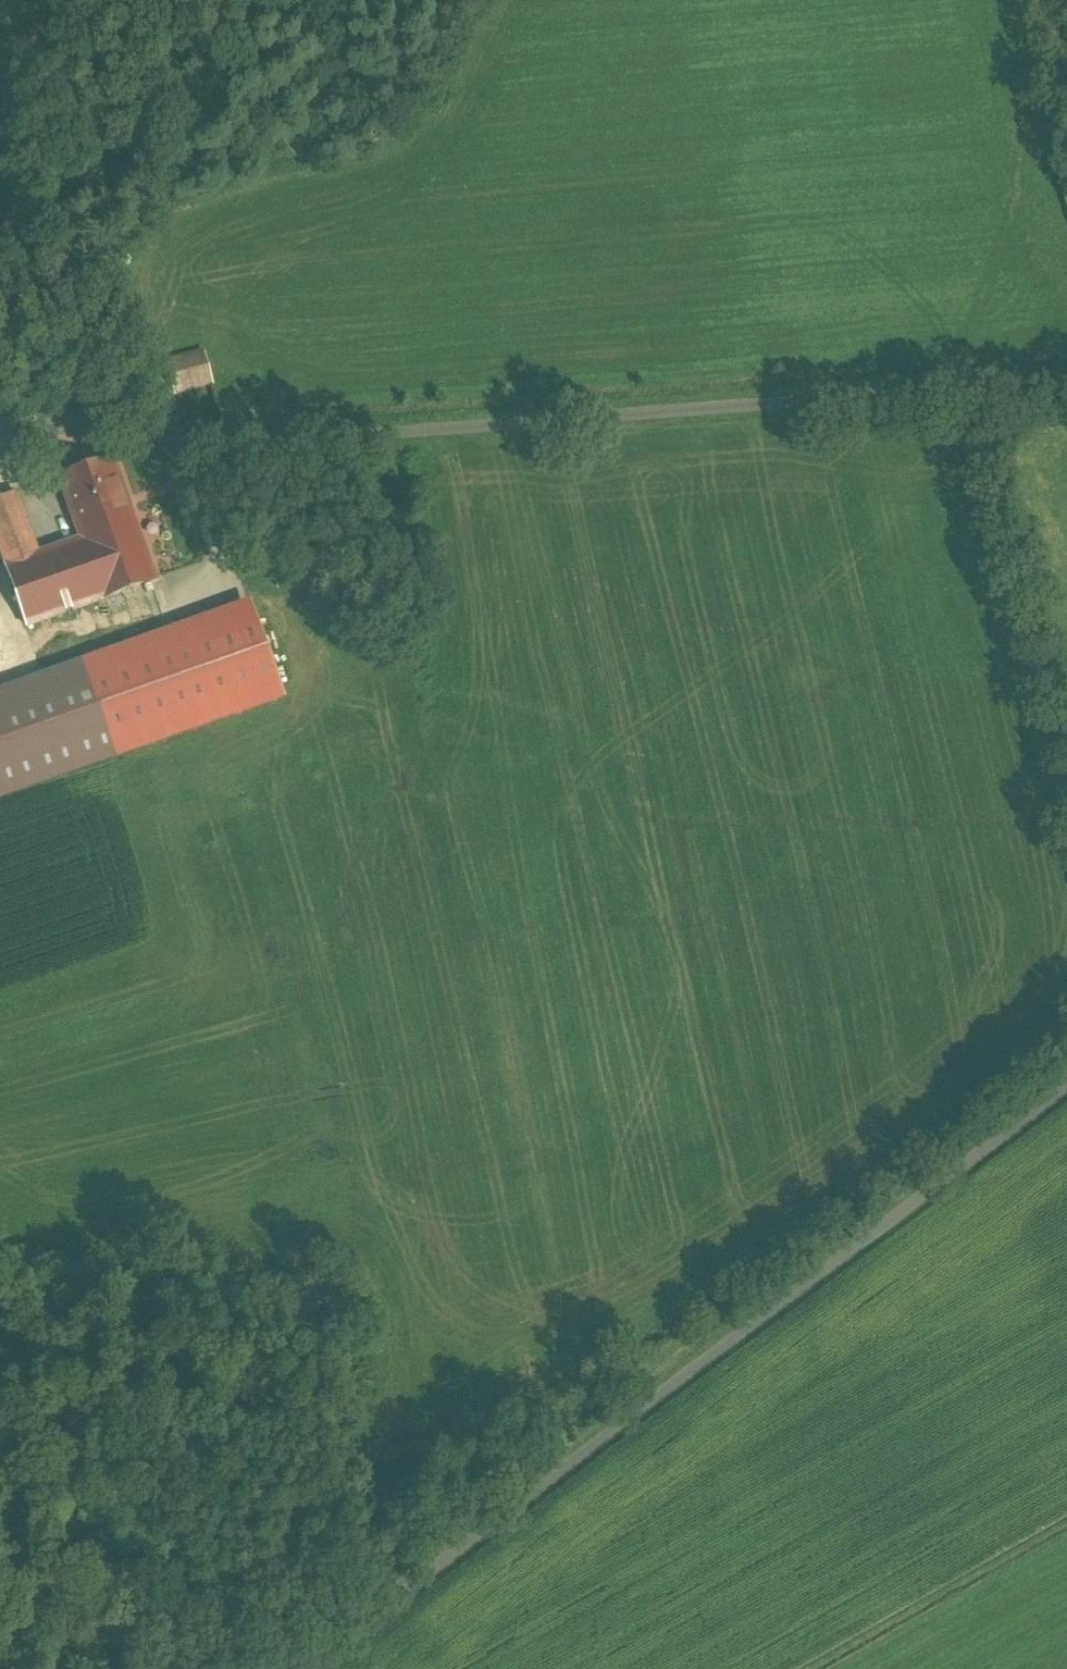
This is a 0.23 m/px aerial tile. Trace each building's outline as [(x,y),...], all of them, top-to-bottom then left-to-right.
[(204,355),(170,364),(177,390),(210,380),(204,355)] [(48,460),(42,446),(34,449),(39,463),(48,460)] [(112,461),(61,479),(83,541),(135,523),(112,461)] [(38,557),(16,495),(0,500),(0,549),(7,569),(6,569),(26,626),(155,581),(135,523),(83,541),(38,557)] [(0,690),(0,797),(200,727),(173,652),(256,623),(249,603),(0,690)] [(256,623),(173,652),(200,727),(283,697),(256,623)]
